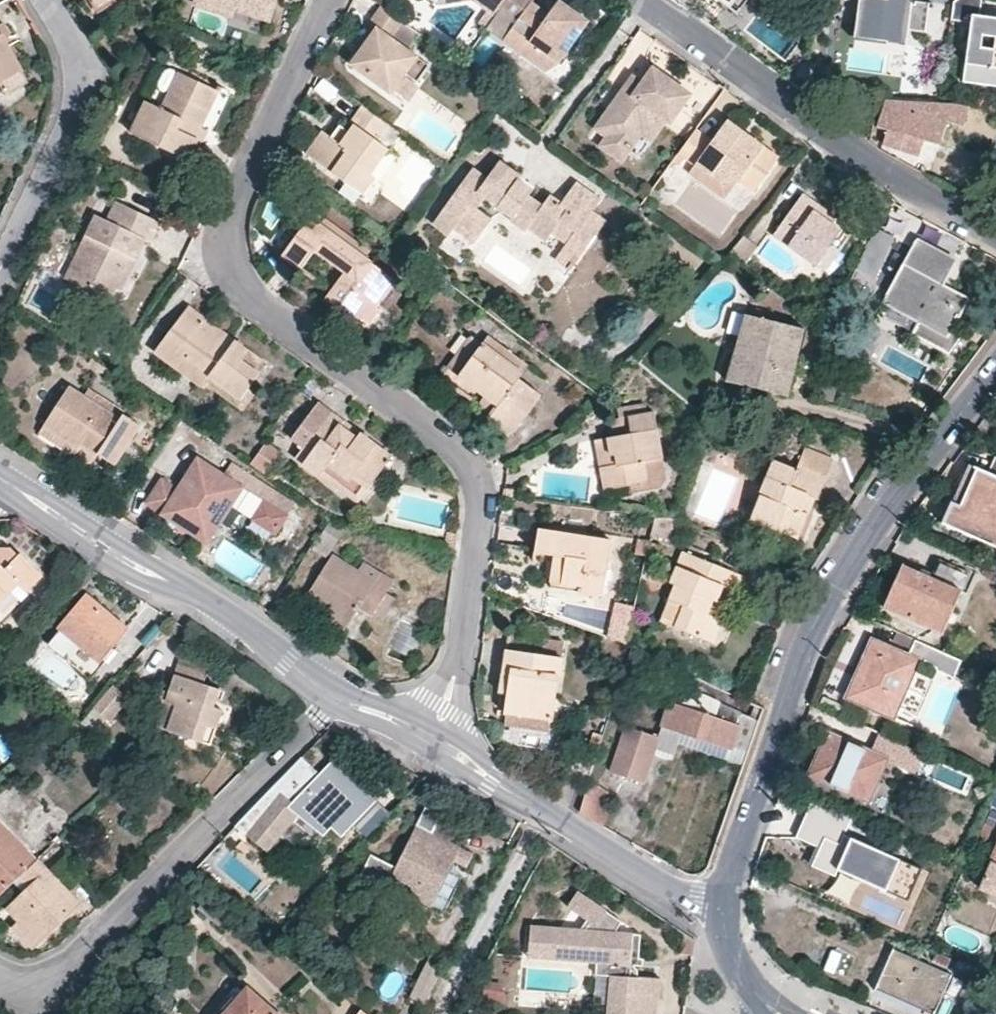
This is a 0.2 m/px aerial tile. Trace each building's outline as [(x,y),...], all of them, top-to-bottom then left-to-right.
[(194,2),(229,14),(231,7),(266,18),(272,0),(195,0),(194,2)] [(423,1),(435,10),(471,4),(467,0),(423,0),(423,1)] [(471,4),(481,10),(486,14),(493,19),(507,0),(474,0),(471,4)] [(530,2),(532,0),(507,0),(493,19),(486,29),(503,41),(530,2)] [(730,8),(736,0),(718,0),(730,8)] [(853,41),(905,48),(907,31),(925,34),(928,5),(911,2),(911,0),(858,0),(853,41)] [(951,21),(971,24),(963,83),(995,88),(995,19),(980,17),(982,0),(957,0),(953,3),(951,21)] [(521,58),(530,46),(558,65),(588,24),(569,10),(563,18),(550,16),(530,2),(503,41),(501,44),(521,58)] [(569,10),(560,4),(550,16),(563,18),(569,10)] [(421,83),(431,68),(412,53),(423,37),(383,8),(371,24),(379,31),(351,69),(356,72),(392,98),(407,78),(419,86),(421,83)] [(486,29),(493,19),(486,14),(477,27),(484,31),(486,29)] [(503,41),(486,29),(484,31),(501,44),(503,41)] [(4,91),(26,79),(0,32),(0,84),(4,91)] [(530,46),(521,58),(543,72),(558,65),(530,46)] [(615,102),(619,112),(615,118),(606,112),(592,131),(604,140),(598,149),(619,163),(626,153),(639,135),(649,142),(665,121),(670,124),(689,96),(651,69),(640,84),(632,78),(615,102)] [(217,91),(179,73),(161,109),(146,102),(130,134),(190,162),(201,140),(190,134),(195,125),(200,127),(217,91)] [(320,80),(313,91),(347,110),(354,99),(320,80)] [(615,102),(606,112),(615,118),(619,112),(615,102)] [(357,127),(353,132),(344,145),(332,136),(325,131),(309,155),(347,183),(354,173),(368,181),(373,173),(390,152),(375,142),(388,124),(363,106),(351,123),(357,127)] [(901,150),(906,136),(923,141),(939,146),(947,123),(962,127),(968,111),(907,107),(905,111),(895,108),(883,144),(901,150)] [(727,123),(712,142),(697,131),(673,163),(680,168),(686,160),(717,183),(740,179),(755,189),(776,158),(727,123)] [(195,125),(190,134),(201,140),(206,130),(200,127),(195,125)] [(353,132),(341,125),(332,136),(344,145),(353,132)] [(906,136),(901,150),(918,155),(923,141),(906,136)] [(525,225),(527,222),(545,235),(550,230),(565,241),(562,246),(578,257),(606,221),(592,210),(600,200),(577,183),(561,203),(549,195),(542,205),(527,194),(523,198),(512,191),(522,177),(500,161),(488,178),(473,167),(433,221),(448,232),(453,226),(474,239),(490,218),(477,207),(487,194),(512,211),(510,214),(525,225)] [(354,173),(347,183),(365,196),(379,178),(373,173),(368,181),(354,173)] [(533,185),(522,177),(512,191),(523,198),(527,194),(533,185)] [(803,195),(772,236),(815,267),(839,232),(813,212),(818,206),(803,195)] [(108,301),(115,289),(129,258),(135,261),(145,242),(152,244),(162,224),(115,201),(106,221),(95,215),(65,279),(108,301)] [(815,267),(823,273),(853,231),(818,206),(813,212),(839,232),(815,267)] [(314,211),(310,217),(364,257),(369,251),(314,211)] [(300,270),(315,251),(345,273),(330,293),(326,299),(353,319),(366,301),(374,307),(394,280),(364,257),(310,217),(281,256),(300,270)] [(878,277),(894,234),(872,226),(857,269),(878,277)] [(758,247),(744,237),(728,255),(742,267),(758,247)] [(957,261),(917,240),(883,301),(920,322),(949,337),(952,333),(969,299),(944,286),(957,261)] [(562,246),(554,256),(569,268),(578,257),(562,246)] [(115,289),(121,291),(135,261),(129,258),(115,289)] [(374,307),(366,301),(353,319),(364,327),(377,309),(374,307)] [(234,342),(230,347),(212,334),(217,330),(186,307),(154,351),(176,368),(183,359),(209,377),(239,399),(247,390),(265,365),(234,342)] [(804,329),(747,315),(728,383),(788,397),(804,329)] [(920,322),(912,336),(948,355),(960,338),(952,333),(949,337),(920,322)] [(230,347),(234,342),(217,330),(212,334),(230,347)] [(470,336),(440,376),(490,414),(497,405),(457,376),(482,344),(470,336)] [(482,344),(457,376),(497,405),(490,414),(488,417),(512,433),(540,395),(518,378),(527,366),(487,337),(482,344)] [(183,359),(176,368),(202,388),(205,384),(209,377),(183,359)] [(78,450),(81,445),(98,455),(112,464),(137,425),(123,416),(119,422),(68,390),(43,426),(78,450)] [(320,477),(320,476),(331,461),(367,488),(391,457),(360,434),(355,440),(339,428),(344,422),(317,403),(291,439),(303,447),(295,458),(320,477)] [(662,459),(654,412),(647,414),(645,406),(616,411),(617,419),(611,420),(614,438),(607,439),(612,465),(601,467),(605,491),(627,487),(628,494),(658,489),(666,479),(662,459)] [(355,440),(360,434),(344,422),(339,428),(355,440)] [(43,426),(37,434),(90,468),(98,455),(81,445),(78,450),(43,426)] [(601,467),(612,465),(607,439),(596,440),(601,467)] [(277,453),(266,444),(251,463),(262,472),(277,453)] [(807,515),(799,512),(806,496),(814,499),(817,500),(834,455),(804,447),(796,470),(774,462),(760,497),(751,519),(763,523),(798,536),(807,515)] [(182,528),(187,521),(211,536),(219,523),(238,494),(242,488),(197,459),(177,490),(162,480),(146,503),(162,514),(161,515),(182,528)] [(357,503),(367,488),(331,461),(320,476),(357,503)] [(949,500),(957,505),(975,467),(966,462),(949,500)] [(991,544),(995,534),(995,476),(975,467),(957,505),(949,500),(939,521),(972,536),(991,544)] [(799,512),(807,515),(814,499),(806,496),(799,512)] [(275,534),(286,517),(264,501),(252,520),(275,534)] [(187,521),(182,528),(206,543),(211,536),(187,521)] [(536,553),(555,557),(566,558),(563,585),(581,587),(580,593),(603,596),(612,541),(539,530),(536,553)] [(650,542),(640,540),(636,554),(647,558),(650,542)] [(0,548),(0,604),(18,586),(25,592),(41,576),(19,554),(17,555),(10,548),(0,548)] [(716,617),(705,612),(710,600),(717,602),(723,587),(740,593),(746,577),(683,552),(670,583),(675,585),(669,600),(683,605),(674,627),(713,643),(722,619),(716,617)] [(364,565),(358,573),(332,556),(307,595),(333,612),(349,622),(358,610),(364,599),(378,608),(385,596),(393,583),(364,565)] [(566,558),(555,557),(551,588),(580,593),(581,587),(563,585),(566,558)] [(900,586),(891,609),(925,624),(940,631),(948,615),(954,617),(958,607),(953,605),(967,572),(938,560),(929,577),(898,564),(891,583),(900,586)] [(881,607),(891,609),(900,586),(891,583),(881,607)] [(374,613),(381,618),(393,600),(385,596),(378,608),(374,613)] [(126,630),(86,598),(60,629),(64,633),(49,651),(69,666),(83,648),(100,662),(112,646),(126,630)] [(364,599),(358,610),(372,617),(374,613),(378,608),(364,599)] [(705,612),(716,617),(721,604),(717,602),(710,600),(705,612)] [(629,634),(635,605),(620,602),(612,637),(627,643),(629,634)] [(333,612),(326,621),(343,632),(349,622),(333,612)] [(534,638),(510,634),(508,650),(531,654),(534,638)] [(877,640),(869,637),(853,675),(859,678),(877,640)] [(913,638),(907,653),(877,640),(859,678),(853,675),(843,696),(892,717),(918,658),(933,665),(933,666),(953,674),(960,657),(913,638)] [(565,643),(547,640),(544,656),(563,659),(565,643)] [(100,662),(83,648),(69,666),(91,684),(118,651),(112,646),(100,662)] [(505,713),(541,718),(544,697),(557,699),(563,659),(544,656),(531,654),(508,650),(504,672),(511,673),(507,696),(505,713)] [(176,695),(174,699),(171,708),(160,739),(173,744),(176,734),(202,743),(214,707),(220,690),(205,684),(210,671),(186,663),(176,695)] [(511,673),(504,672),(500,695),(507,696),(511,673)] [(108,725),(127,695),(109,683),(89,713),(108,725)] [(663,725),(682,732),(731,748),(731,746),(749,753),(761,720),(751,716),(696,695),(697,691),(677,683),(663,725)] [(176,695),(169,692),(164,706),(171,708),(174,699),(176,695)] [(557,699),(544,697),(541,718),(553,720),(557,699)] [(751,716),(761,720),(764,708),(756,704),(751,716)] [(212,746),(224,711),(214,707),(202,743),(212,746)] [(541,718),(505,713),(502,724),(551,731),(553,720),(541,718)] [(626,732),(622,743),(613,771),(646,783),(661,736),(628,726),(626,732)] [(626,732),(616,729),(612,741),(622,743),(626,732)] [(682,732),(679,743),(728,758),(731,748),(682,732)] [(810,765),(838,777),(834,786),(866,800),(885,758),(825,732),(810,765)] [(302,758),(241,825),(266,847),(300,809),(323,830),(331,821),(342,832),(366,805),(358,798),(366,789),(336,762),(323,776),(302,758)] [(834,786),(838,777),(810,765),(806,774),(834,786)] [(589,779),(588,782),(578,811),(603,825),(612,794),(589,779)] [(895,896),(910,864),(863,843),(856,852),(846,847),(857,821),(817,803),(800,841),(824,851),(815,873),(848,888),(853,877),(895,896)] [(36,861),(0,824),(0,895),(20,877),(36,861)] [(462,846),(418,825),(388,884),(433,906),(462,846)] [(988,859),(990,860),(978,888),(995,895),(995,841),(988,859)] [(20,877),(30,887),(8,910),(20,921),(39,941),(79,904),(37,860),(36,861),(20,877)] [(191,877),(185,886),(195,894),(202,884),(191,877)] [(660,999),(659,999),(663,979),(640,976),(641,966),(635,965),(635,959),(641,959),(644,936),(618,933),(625,922),(580,892),(571,907),(589,920),(584,927),(533,922),(530,946),(600,953),(599,961),(598,973),(613,975),(624,976),(621,994),(611,993),(609,1013),(658,1013),(660,999)] [(223,926),(233,913),(211,895),(200,909),(223,926)] [(20,921),(15,927),(34,946),(39,941),(20,921)] [(892,945),(874,983),(932,1011),(950,972),(892,945)] [(600,953),(530,946),(530,953),(591,960),(599,961),(600,953)] [(412,997),(427,1005),(451,958),(436,950),(412,997)] [(624,976),(613,975),(611,993),(621,994),(624,976)] [(248,989),(226,1013),(277,1013),(248,989)] [(158,995),(146,1013),(147,1013),(158,1013),(166,1000),(158,995)]
